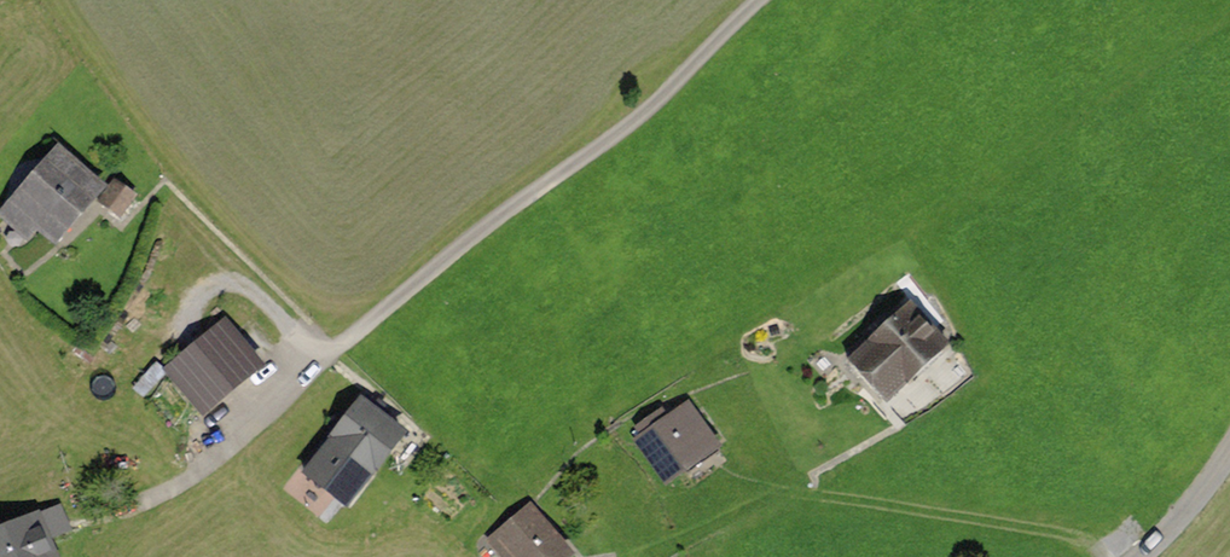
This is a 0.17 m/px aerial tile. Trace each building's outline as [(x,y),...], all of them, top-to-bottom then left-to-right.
[(101,192),(61,154),(3,214),(27,237),(37,227),(53,243),(101,192)] [(134,198),(118,186),(104,205),(120,216),(134,198)] [(912,300),(834,358),(874,411),(952,352),(912,300)] [(260,367),(228,328),(173,373),(205,412),(260,367)] [(364,396),(309,460),(352,497),(407,434),(364,396)] [(691,406),(627,441),(653,488),(717,453),(691,406)] [(529,510),(485,545),(495,556),(567,556),(529,510)] [(36,522),(0,536),(0,556),(49,556),(36,522)]
